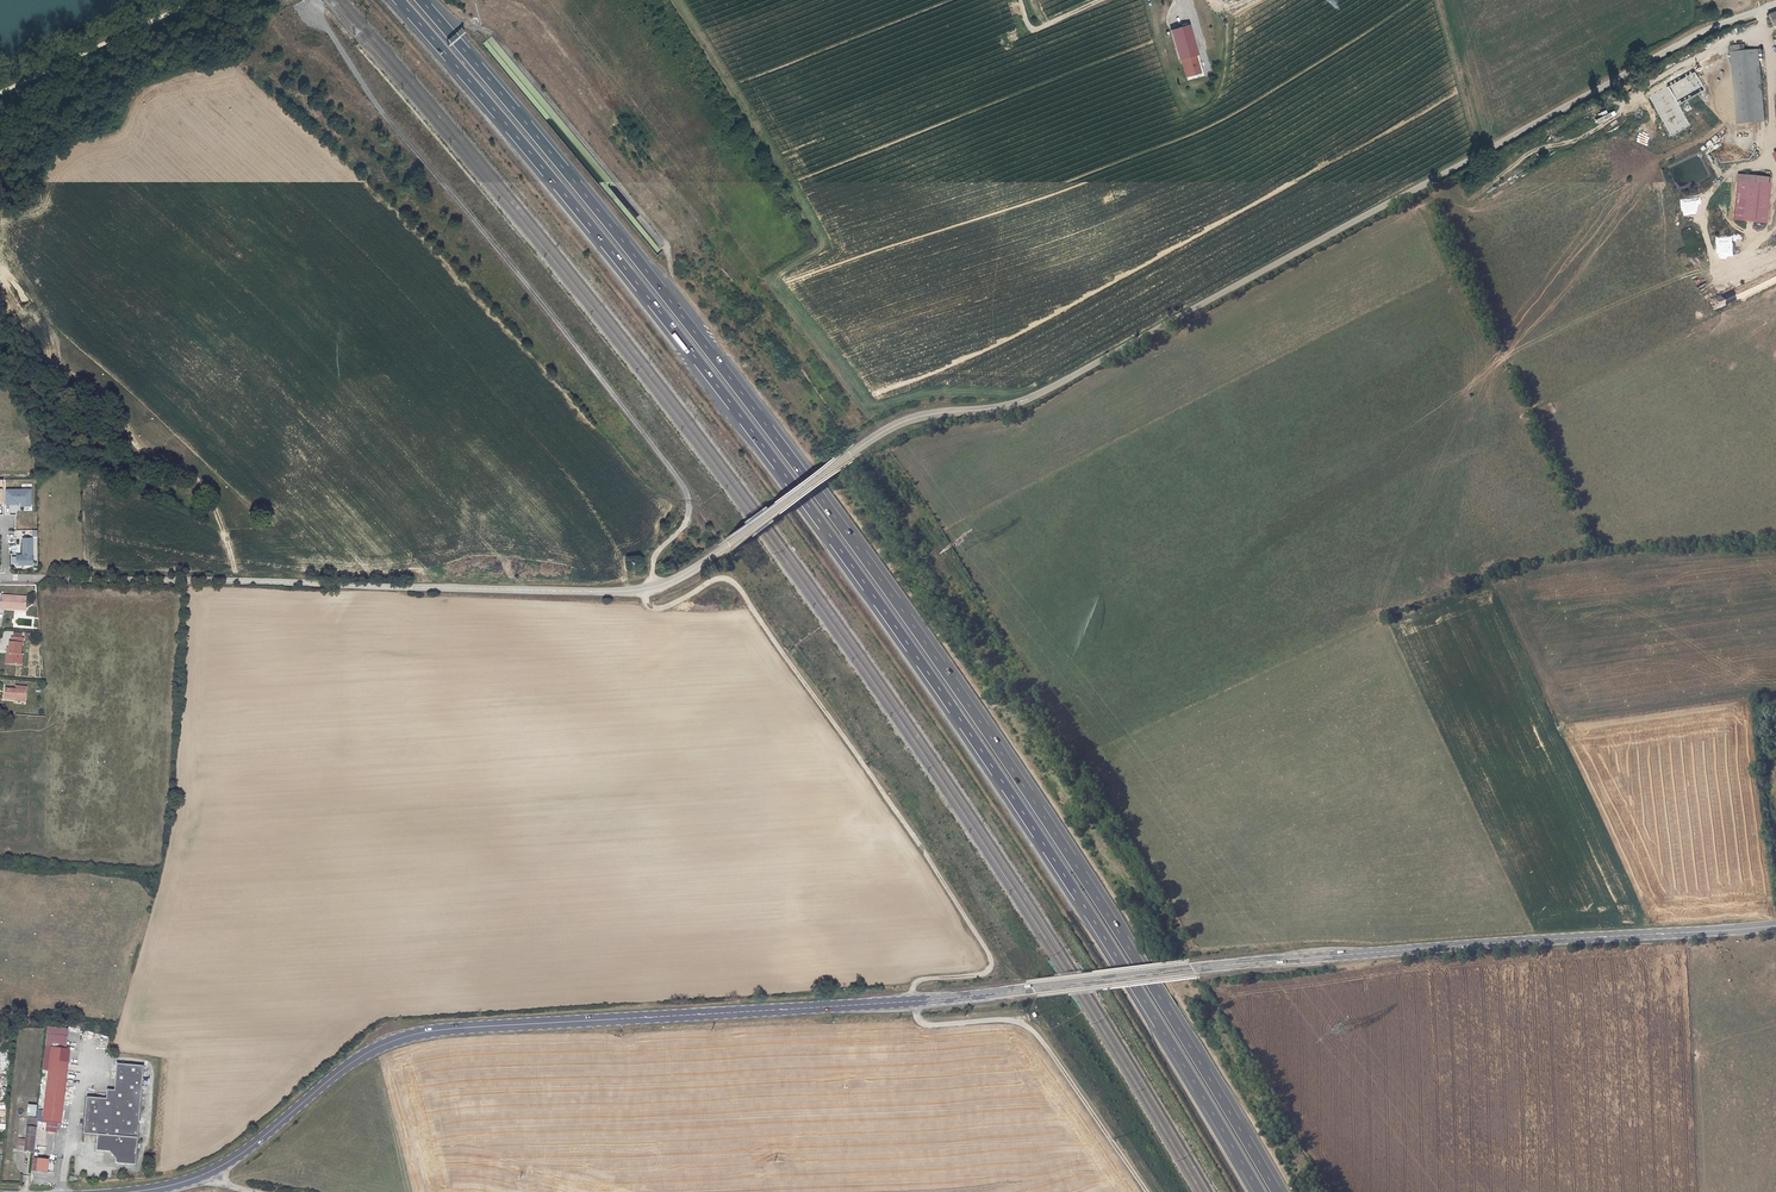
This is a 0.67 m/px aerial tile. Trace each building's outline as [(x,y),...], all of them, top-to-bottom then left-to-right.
[(1190,25),(1171,30),(1179,59),(1181,58),(1196,54),(1198,54),(1190,25)] [(1758,122),(1753,49),(1739,51),(1739,44),(1725,45),(1731,124),(1758,122)] [(1196,54),(1181,58),(1185,73),(1190,72),(1191,75),(1201,72),(1196,54)] [(1771,177),(1748,175),(1744,220),(1766,222),(1771,177)] [(5,512),(32,512),(32,489),(5,489),(5,512)] [(33,565),(32,537),(21,538),(21,555),(14,555),(14,566),(33,565)] [(0,595),(0,606),(1,606),(0,611),(14,612),(14,609),(24,611),(25,600),(1,597),(1,595),(0,595)] [(8,643),(7,648),(7,653),(10,653),(9,663),(16,663),(16,659),(21,660),(21,654),(18,654),(19,644),(21,644),(22,638),(11,638),(10,643),(8,643)] [(24,686),(13,685),(12,689),(3,689),(2,698),(12,698),(12,700),(23,700),(24,686)] [(68,1048),(50,1046),(44,1118),(62,1120),(68,1048)] [(135,1165),(144,1066),(116,1064),(114,1090),(107,1089),(106,1099),(87,1097),(84,1134),(97,1136),(97,1152),(111,1153),(117,1159),(116,1163),(135,1165)] [(36,1116),(37,1104),(27,1104),(27,1116),(36,1116)] [(26,1118),(24,1152),(33,1152),(35,1118),(26,1118)] [(32,1170),(48,1172),(50,1159),(33,1157),(32,1170)]
